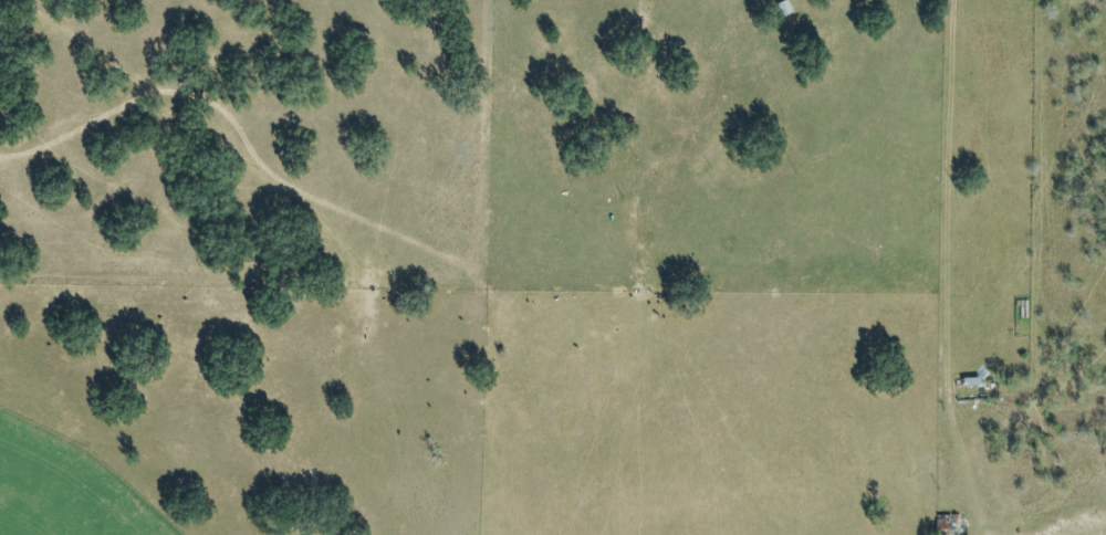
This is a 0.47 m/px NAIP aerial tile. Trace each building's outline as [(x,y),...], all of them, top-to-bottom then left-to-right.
[(777,7),(779,19),(789,18),(787,6),(777,7)] [(956,380),(956,410),(993,410),(993,380),(956,380)]
